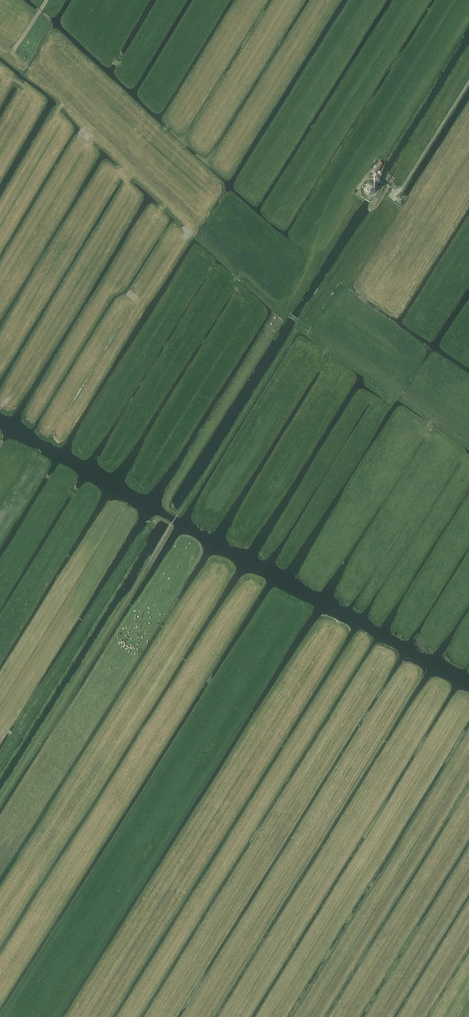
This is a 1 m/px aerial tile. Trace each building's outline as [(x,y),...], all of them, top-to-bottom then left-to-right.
[(383,164),(380,162),(373,173),(376,175),(380,168),(383,164)] [(375,187),(372,185),(368,186),(366,189),(367,193),(370,195),(374,194),(376,191),(375,187)]
